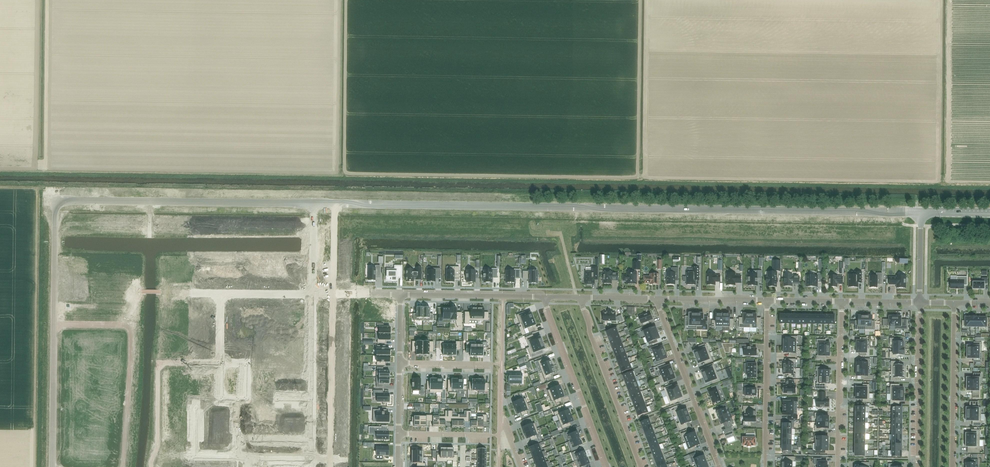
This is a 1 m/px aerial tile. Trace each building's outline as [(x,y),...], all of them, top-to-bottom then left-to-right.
[(857,223),(861,223),(861,225),(866,225),(865,217),(856,217),(857,223)] [(627,276),(623,275),(623,280),(627,280),(627,284),(636,284),(636,280),(637,280),(637,276),(636,276),(636,273),(636,270),(640,270),(640,262),(633,262),(633,270),(633,272),(627,272),(627,276)] [(288,264),(288,274),(292,274),(292,281),(301,281),(301,267),(292,267),(292,264),(288,264)] [(170,271),(170,276),(174,276),(174,280),(182,280),(183,275),(188,275),(188,267),(182,266),(182,267),(174,267),(174,271),(170,271)] [(369,269),(369,281),(375,281),(375,277),(380,278),(380,266),(375,266),(375,269),(369,269)] [(386,276),(386,280),(386,281),(389,281),(391,281),(392,281),(393,281),(393,282),(393,281),(396,281),(396,276),(398,276),(398,274),(401,274),(401,266),(395,266),(395,269),(387,269),(387,276),(386,276)] [(193,267),(193,273),(196,273),(195,280),(202,280),(202,268),(196,268),(196,267),(193,267)] [(202,268),(202,280),(202,279),(208,279),(208,273),(211,273),(211,267),(207,267),(207,268),(202,268)] [(217,267),(217,273),(220,273),(220,280),(226,280),(226,268),(220,268),(220,267),(217,267)] [(226,268),(226,280),(232,280),(232,273),(235,273),(235,267),(231,267),(231,268),(226,268)] [(241,267),(241,274),(244,274),(244,280),(249,280),(250,280),(250,269),(244,268),(244,267),(241,267)] [(250,269),(250,280),(256,281),(256,274),(259,274),(259,267),(255,267),(255,269),(250,269)] [(446,270),(446,282),(454,282),(454,278),(459,279),(459,267),(452,267),(452,270),(446,270)] [(591,272),(586,272),(585,272),(585,276),(586,276),(585,283),(594,284),(594,280),(598,280),(598,267),(591,267),(591,272)] [(265,268),(265,274),(268,274),(268,280),(273,280),(273,281),(274,281),(274,269),(268,269),(268,268),(265,268)] [(274,269),(274,281),(280,281),(280,274),(283,274),(283,268),(279,268),(279,269),(274,269)] [(406,270),(406,281),(409,281),(409,282),(410,282),(410,281),(413,281),(413,279),(416,279),(421,280),(421,268),(416,268),(416,270),(406,270)] [(427,280),(427,282),(431,282),(435,282),(435,277),(440,277),(440,269),(431,268),(431,271),(428,271),(427,271),(427,280)] [(671,273),(667,273),(667,285),(675,285),(675,281),(678,281),(678,268),(672,268),(671,273)] [(687,277),(683,277),(683,282),(686,282),(686,285),(696,285),(696,281),(699,281),(699,268),(692,268),(692,273),(687,273),(687,277)] [(483,277),(483,278),(484,278),(484,282),(492,283),(492,278),(497,278),(497,269),(492,269),(492,271),(484,270),(484,275),(483,275),(483,277)] [(514,271),(506,271),(505,283),(514,283),(514,278),(516,278),(516,279),(520,279),(520,270),(514,270),(514,271)] [(465,274),(465,278),(466,278),(466,282),(475,282),(475,279),(478,279),(478,273),(475,273),(475,271),(467,271),(466,274),(465,274)] [(522,271),(522,279),(527,280),(527,279),(528,279),(528,283),(537,283),(537,282),(538,282),(538,276),(537,276),(537,271),(528,271),(528,272),(522,271)] [(757,274),(748,274),(748,277),(747,277),(747,282),(748,282),(748,286),(757,286),(757,282),(758,282),(758,278),(762,278),(762,271),(757,271),(757,274)] [(604,272),(604,284),(612,284),(612,280),(618,280),(618,273),(612,273),(612,272),(604,272)] [(849,275),(848,287),(858,287),(858,283),(859,283),(859,282),(861,282),(861,283),(862,283),(862,272),(855,272),(855,275),(849,275)] [(735,274),(727,273),(727,285),(735,286),(735,282),(737,282),(737,283),(741,283),(741,276),(735,276),(735,274)] [(817,276),(806,276),(806,287),(818,287),(818,282),(822,282),(822,273),(817,273),(817,276)] [(876,277),(870,277),(870,288),(877,288),(877,284),(878,284),(882,284),(882,274),(876,273),(876,277)] [(650,277),(644,277),(644,283),(650,283),(650,284),(651,284),(655,284),(658,285),(658,283),(659,283),(659,277),(659,274),(650,274),(650,277)] [(715,274),(707,274),(707,285),(715,285),(715,281),(717,281),(717,282),(720,282),(720,275),(715,275),(715,274)] [(768,278),(767,278),(766,282),(768,282),(768,286),(776,286),(776,274),(768,274),(768,278)] [(792,274),(784,274),(784,286),(792,286),(792,283),(799,284),(799,277),(792,277),(792,274)] [(829,276),(828,276),(828,281),(829,281),(829,287),(837,287),(837,284),(843,284),(843,277),(837,277),(837,276),(829,276)] [(906,276),(897,276),(897,277),(889,277),(889,284),(894,285),(894,284),(897,284),(897,288),(905,288),(905,282),(907,282),(907,278),(906,278),(906,276)] [(956,289),(959,289),(964,289),(964,285),(967,285),(967,277),(957,277),(957,280),(951,280),(950,288),(956,289)] [(982,282),(973,282),(973,289),(984,289),(984,284),(988,284),(988,278),(982,278),(982,282)] [(193,311),(193,317),(196,317),(196,316),(202,316),(202,304),(202,305),(196,304),(196,311),(193,311)] [(202,304),(202,316),(208,316),(208,317),(211,317),(211,311),(208,311),(208,304),(202,304)] [(234,311),(234,317),(237,318),(237,316),(243,316),(243,304),(237,304),(237,311),(234,311)] [(243,304),(243,316),(249,316),(249,318),(252,318),(252,311),(249,311),(249,305),(243,305),(243,304)] [(260,311),(260,318),(263,318),(263,317),(269,317),(269,305),(263,305),(263,312),(260,311)] [(269,305),(269,317),(274,317),(274,318),(278,318),(278,312),(275,312),(275,305),(269,305)] [(286,312),(286,318),(289,318),(289,317),(295,317),(295,305),(294,305),(294,306),(289,306),(289,312),(286,312)] [(295,305),(295,317),(300,317),(300,318),(303,318),(304,312),(301,312),(301,305),(295,305)] [(377,315),(377,319),(388,319),(389,316),(390,316),(390,307),(378,307),(378,315),(377,315)] [(465,312),(465,324),(469,324),(477,324),(477,321),(477,308),(475,308),(475,307),(470,307),(470,312),(465,312)] [(413,314),(413,320),(416,320),(416,321),(423,321),(423,308),(417,308),(416,314),(413,314)] [(423,308),(423,321),(429,321),(433,321),(433,314),(429,314),(430,308),(423,308)] [(438,315),(438,323),(450,323),(450,308),(443,308),(442,315),(438,315)] [(450,308),(450,323),(450,321),(455,321),(457,326),(461,326),(461,313),(456,313),(457,308),(450,308)] [(477,308),(477,321),(488,321),(488,313),(484,312),(484,308),(479,308),(479,309),(477,308)] [(607,313),(603,313),(603,321),(615,321),(619,321),(619,323),(623,321),(621,315),(617,317),(615,317),(615,313),(611,313),(611,312),(607,312),(607,313)] [(522,313),(516,315),(520,324),(521,323),(533,319),(533,317),(532,317),(531,313),(523,315),(522,313)] [(644,314),(639,316),(639,317),(641,324),(642,323),(643,326),(650,323),(649,321),(653,319),(650,313),(644,315),(644,314)] [(693,313),(690,313),(689,313),(689,317),(685,317),(685,325),(689,325),(689,328),(696,328),(696,314),(693,313)] [(700,314),(696,314),(696,328),(703,328),(703,325),(707,325),(707,317),(703,317),(704,314),(703,314),(703,313),(700,313),(700,314)] [(739,328),(750,328),(750,314),(748,314),(748,313),(745,313),(745,314),(743,314),(743,318),(743,319),(739,319),(739,328)] [(750,314),(750,328),(761,328),(761,319),(757,319),(756,318),(757,314),(755,314),(755,313),(752,313),(752,314),(750,314)] [(717,326),(723,326),(723,314),(716,314),(716,321),(712,321),(712,327),(717,328),(717,326)] [(723,314),(723,326),(729,326),(729,328),(734,328),(734,321),(729,321),(730,314),(723,314)] [(855,323),(855,330),(865,330),(865,316),(859,316),(858,323),(855,323)] [(872,316),(865,316),(865,330),(875,330),(875,323),(872,323),(872,316)] [(887,319),(883,319),(883,326),(895,326),(895,316),(889,316),(889,320),(887,320),(887,319)] [(901,316),(895,316),(895,326),(907,327),(907,320),(903,320),(901,320),(901,316)] [(970,330),(971,317),(970,317),(965,317),(965,321),(962,321),(962,327),(970,327),(970,330)] [(533,319),(521,323),(524,329),(527,328),(529,333),(534,331),(532,328),(531,327),(535,325),(534,321),(533,319)] [(326,323),(326,329),(338,329),(338,323),(339,323),(339,320),(333,320),(333,323),(326,323)] [(377,324),(377,328),(379,328),(379,334),(390,334),(390,327),(384,327),(384,324),(377,324)] [(651,325),(643,329),(644,331),(646,337),(657,333),(655,327),(652,328),(651,325)] [(616,328),(606,332),(608,337),(618,333),(616,328)] [(326,329),(327,329),(327,335),(333,335),(333,338),(339,338),(339,335),(338,335),(338,329),(326,329)] [(618,333),(608,337),(610,342),(620,338),(618,333)] [(657,333),(646,337),(648,343),(649,345),(658,342),(657,339),(660,338),(657,333)] [(377,340),(377,343),(385,344),(385,340),(388,340),(388,341),(389,341),(389,340),(390,340),(390,338),(390,334),(379,334),(379,340),(377,340)] [(234,345),(246,345),(246,339),(247,339),(247,336),(241,336),(241,339),(234,339),(234,345)] [(290,336),(290,340),(291,340),(291,345),(302,346),(303,340),(296,339),(296,337),(290,336)] [(531,336),(525,338),(529,348),(530,347),(542,343),(541,340),(542,340),(541,337),(540,337),(533,339),(531,336)] [(796,346),(796,340),(797,340),(798,337),(791,337),(791,340),(784,340),(784,346),(796,346)] [(620,338),(610,342),(612,347),(622,343),(620,338)] [(867,338),(860,338),(860,341),(857,341),(857,344),(856,344),(856,347),(867,347),(867,338)] [(897,338),(890,338),(890,345),(892,345),(892,348),(904,349),(904,348),(903,348),(904,342),(897,342),(897,338)] [(824,340),(817,339),(817,343),(818,343),(817,350),(830,350),(830,347),(831,347),(831,344),(830,344),(830,343),(824,343),(824,340)] [(327,351),(327,352),(331,352),(331,353),(335,353),(335,352),(339,352),(339,353),(339,345),(342,345),(342,341),(334,341),(334,345),(327,345),(328,344),(327,344),(327,349),(327,351)] [(439,341),(439,349),(443,349),(443,356),(447,356),(449,356),(450,343),(443,343),(443,342),(439,341)] [(193,342),(193,348),(196,348),(196,354),(201,354),(201,355),(202,355),(202,343),(196,343),(196,342),(193,342)] [(202,343),(202,355),(208,355),(208,348),(211,348),(211,342),(207,342),(207,343),(202,343)] [(412,342),(412,352),(416,352),(416,356),(422,356),(422,342),(412,342)] [(422,342),(422,356),(429,356),(429,352),(433,352),(433,342),(422,342)] [(450,343),(449,356),(452,356),(456,356),(456,349),(460,349),(460,342),(456,342),(456,343),(450,343)] [(477,343),(476,357),(477,357),(477,356),(483,357),(483,349),(487,349),(487,342),(483,342),(483,343),(477,343)] [(975,346),(967,345),(967,352),(982,352),(982,342),(975,342),(975,346)] [(466,351),(466,353),(470,353),(470,356),(474,356),(474,357),(476,357),(477,343),(466,343),(466,351)] [(542,343),(530,347),(530,348),(532,354),(535,353),(536,356),(543,354),(541,350),(545,349),(544,346),(543,343),(542,343)] [(622,343),(612,347),(614,352),(624,349),(622,343)] [(695,355),(696,358),(710,353),(706,344),(704,344),(700,346),(701,349),(694,352),(693,353),(694,356),(695,355)] [(234,345),(234,351),(241,351),(240,354),(247,354),(247,351),(246,351),(246,345),(234,345)] [(290,351),(290,354),(296,355),(296,352),(302,352),(302,346),(291,345),(291,351),(290,351)] [(750,345),(740,345),(740,349),(743,349),(743,356),(746,356),(751,356),(757,356),(757,349),(751,349),(751,348),(750,348),(750,345)] [(385,346),(377,346),(377,356),(390,356),(390,349),(385,349),(385,346)] [(657,346),(649,349),(650,352),(654,353),(655,356),(665,352),(664,350),(665,350),(664,347),(663,347),(663,346),(657,348),(657,346)] [(796,353),(796,346),(784,346),(784,349),(783,349),(783,352),(784,352),(784,353),(790,353),(790,356),(797,356),(797,353),(796,353)] [(867,347),(856,347),(856,350),(857,350),(857,353),(860,353),(859,356),(866,356),(867,347)] [(904,349),(892,348),(892,352),(890,352),(889,358),(896,358),(896,355),(903,355),(903,354),(904,354),(904,349)] [(624,349),(614,352),(616,357),(626,354),(624,349)] [(830,350),(817,350),(817,356),(816,356),(816,359),(824,360),(824,356),(830,356),(830,355),(831,355),(831,352),(830,352),(830,350)] [(665,352),(655,356),(656,359),(654,363),(655,366),(663,363),(662,360),(667,358),(667,357),(668,357),(667,354),(666,354),(665,352)] [(982,352),(967,352),(967,355),(966,355),(966,358),(967,358),(967,359),(975,359),(975,362),(981,362),(982,352)] [(710,353),(696,358),(697,360),(696,361),(697,364),(698,363),(698,364),(706,361),(707,364),(713,362),(710,353)] [(626,354),(616,357),(618,362),(627,359),(626,354)] [(377,356),(377,366),(385,366),(385,362),(389,362),(390,356),(377,356)] [(547,358),(538,361),(541,371),(552,367),(552,365),(551,365),(550,361),(548,361),(547,358)] [(630,358),(618,362),(620,367),(629,364),(628,361),(631,360),(630,358)] [(783,363),(783,368),(793,368),(793,369),(796,369),(796,359),(785,359),(785,363),(783,363)] [(870,359),(863,359),(863,363),(856,363),(856,369),(868,370),(868,366),(870,366),(870,359)] [(753,360),(746,360),(746,364),(748,364),(748,369),(744,369),(744,373),(748,373),(747,378),(756,378),(756,364),(753,364),(753,360)] [(251,364),(251,370),(261,370),(261,365),(263,365),(263,361),(257,361),(257,364),(251,364)] [(899,361),(891,361),(891,365),(892,365),(892,371),(904,372),(904,370),(905,370),(905,367),(904,367),(904,365),(899,365),(899,361)] [(629,364),(620,367),(622,373),(631,369),(629,364)] [(702,375),(703,378),(717,372),(714,364),(706,367),(707,369),(701,371),(701,372),(702,375)] [(671,365),(656,370),(659,377),(672,372),(671,369),(672,369),(671,365)] [(290,367),(290,370),(291,370),(291,376),(303,376),(302,376),(302,370),(296,370),(296,367),(290,367)] [(552,367),(541,371),(544,379),(551,377),(550,374),(554,372),(553,369),(552,367)] [(824,367),(816,367),(816,371),(817,371),(817,377),(829,377),(829,374),(831,374),(831,371),(824,371),(824,367)] [(326,375),(326,376),(329,376),(329,379),(335,379),(335,376),(338,376),(338,375),(338,369),(339,369),(339,368),(326,368),(326,369),(326,375)] [(376,371),(376,378),(379,378),(389,378),(389,371),(383,371),(383,368),(377,368),(377,371),(376,371)] [(793,368),(783,368),(783,374),(784,374),(784,378),(796,378),(796,374),(793,374),(793,369),(793,368)] [(868,370),(856,369),(856,376),(863,376),(863,380),(872,380),(873,376),(870,376),(870,373),(868,373),(868,370)] [(634,371),(623,375),(625,381),(634,377),(636,377),(634,371)] [(904,372),(892,371),(892,378),(891,378),(890,381),(898,381),(898,378),(904,378),(904,376),(905,376),(905,373),(904,373),(904,372)] [(672,372),(659,377),(661,384),(676,378),(674,374),(673,374),(672,372)] [(717,372),(703,378),(704,380),(705,383),(706,384),(713,381),(714,384),(720,381),(717,372)] [(508,373),(508,384),(513,384),(513,381),(522,381),(522,374),(508,373)] [(975,378),(967,378),(967,384),(981,385),(981,373),(975,373),(975,378)] [(289,382),(289,385),(296,385),(296,382),(303,382),(303,376),(291,376),(291,382),(289,382)] [(634,377),(625,381),(627,386),(636,382),(634,377)] [(829,377),(817,377),(817,383),(816,383),(816,389),(826,390),(826,387),(824,387),(824,384),(831,384),(831,380),(829,380),(829,377)] [(379,378),(379,384),(379,387),(383,387),(383,384),(389,384),(389,378),(379,378)] [(203,379),(203,382),(204,382),(204,388),(216,388),(216,382),(210,382),(210,379),(203,379)] [(420,387),(421,379),(413,379),(413,383),(412,383),(412,387),(413,387),(413,391),(419,391),(419,394),(424,394),(424,387),(420,387)] [(427,381),(427,390),(430,390),(430,393),(436,393),(436,379),(430,379),(430,381),(427,381)] [(436,379),(436,393),(443,393),(443,390),(445,390),(446,381),(443,381),(443,379),(436,379)] [(448,380),(448,393),(451,393),(451,390),(457,390),(457,392),(457,379),(451,379),(451,380),(448,380)] [(457,379),(457,392),(463,392),(463,394),(466,394),(466,386),(463,386),(463,379),(457,379)] [(469,382),(469,390),(472,390),(472,391),(478,391),(478,379),(476,379),(476,380),(472,380),(472,382),(469,382)] [(478,379),(478,391),(484,391),(484,392),(488,392),(488,383),(485,383),(485,380),(481,380),(478,379)] [(794,385),(794,380),(786,380),(786,384),(787,384),(787,385),(783,385),(783,393),(787,393),(787,394),(792,394),(792,393),(796,393),(796,385),(794,385)] [(636,382),(627,386),(629,391),(638,387),(636,382)] [(555,384),(549,386),(550,389),(549,390),(551,395),(562,391),(560,386),(556,387),(555,384)] [(744,389),(744,396),(749,396),(749,397),(753,397),(753,396),(756,396),(756,393),(757,393),(757,390),(756,390),(756,389),(752,389),(752,384),(744,384),(744,389)] [(898,384),(890,384),(890,394),(903,395),(904,392),(905,392),(905,389),(904,389),(904,388),(898,388),(898,384)] [(981,385),(967,384),(967,391),(972,391),(972,395),(979,395),(979,385),(981,385)] [(326,393),(326,394),(337,394),(338,388),(339,388),(339,385),(332,385),(332,388),(326,388),(326,393)] [(719,385),(711,387),(713,390),(709,392),(710,396),(712,399),(713,403),(721,400),(717,389),(720,388),(719,385)] [(863,388),(855,388),(855,390),(856,391),(856,393),(869,394),(869,385),(863,385),(863,388)] [(670,386),(664,388),(667,396),(680,392),(678,386),(671,388),(670,386)] [(638,387),(629,391),(631,396),(640,392),(638,387)] [(203,394),(203,397),(209,397),(209,394),(216,394),(216,388),(204,388),(204,394),(203,394)] [(373,390),(373,396),(377,396),(377,402),(389,402),(389,394),(383,394),(383,390),(373,390)] [(562,391),(551,395),(554,401),(555,404),(561,401),(560,398),(564,397),(562,391)] [(640,392),(631,396),(633,401),(644,397),(642,391),(640,392)] [(680,392),(667,396),(670,405),(676,402),(675,400),(682,397),(680,392)] [(818,393),(818,399),(816,399),(816,407),(817,407),(817,408),(818,408),(821,408),(822,408),(822,407),(829,407),(829,399),(825,399),(825,393),(818,393)] [(869,394),(856,393),(856,399),(863,399),(863,402),(871,402),(871,399),(869,399),(869,394)] [(326,394),(325,400),(332,400),(332,403),(339,403),(339,399),(337,399),(337,394),(326,394)] [(904,400),(904,397),(903,397),(903,395),(890,394),(890,405),(898,405),(898,401),(903,401),(903,400),(904,400)] [(516,402),(513,403),(515,408),(527,404),(525,398),(524,399),(522,396),(515,398),(516,402)] [(251,397),(251,402),(256,403),(256,405),(263,406),(263,402),(260,402),(260,397),(251,397)] [(644,397),(633,401),(634,406),(644,402),(646,402),(644,397)] [(797,398),(788,398),(788,401),(783,401),(783,405),(784,405),(784,408),(797,409),(797,398)] [(644,402),(634,406),(636,411),(646,407),(644,402)] [(981,415),(981,408),(978,408),(978,402),(970,402),(970,408),(966,408),(965,408),(965,412),(966,412),(966,414),(981,415)] [(527,404),(515,408),(517,414),(520,413),(522,416),(528,414),(526,410),(530,409),(527,404)] [(721,410),(716,412),(719,418),(730,414),(729,410),(726,411),(724,404),(719,406),(721,410)] [(755,416),(756,411),(754,411),(754,406),(743,406),(743,411),(744,411),(744,416),(756,417),(756,416),(755,416)] [(646,407),(636,411),(638,416),(648,413),(646,407)] [(325,411),(325,418),(336,418),(336,411),(339,411),(339,408),(333,408),(333,411),(325,411)] [(564,408),(558,411),(559,414),(561,420),(571,416),(569,410),(565,412),(564,408)] [(689,415),(686,409),(680,411),(679,408),(672,411),(674,417),(677,416),(678,419),(689,415)] [(797,409),(784,408),(784,411),(783,411),(783,415),(788,415),(788,419),(797,419),(797,409)] [(373,416),(373,422),(377,422),(389,422),(389,413),(385,413),(385,410),(386,410),(387,410),(382,410),(382,409),(378,409),(378,410),(373,410),(373,416)] [(439,416),(439,427),(445,427),(445,422),(448,422),(449,411),(445,411),(445,417),(439,416)] [(449,411),(448,422),(452,422),(452,427),(458,427),(458,417),(452,417),(452,411),(449,411)] [(458,417),(458,427),(464,427),(464,422),(467,422),(468,411),(464,411),(464,414),(458,414),(458,417)] [(468,411),(467,422),(471,422),(471,427),(477,427),(477,417),(471,417),(471,411),(468,411)] [(822,413),(815,413),(815,419),(817,419),(817,422),(829,423),(829,416),(822,416),(822,413)] [(429,415),(429,422),(433,422),(433,427),(439,427),(439,416),(439,414),(433,414),(433,415),(429,415)] [(730,414),(719,418),(721,424),(726,423),(728,428),(732,427),(729,418),(732,417),(730,414)] [(981,426),(981,415),(966,414),(966,417),(965,417),(965,420),(966,420),(966,421),(974,421),(974,426),(981,426)] [(420,416),(420,427),(426,427),(426,422),(429,422),(429,415),(426,415),(426,416),(420,416)] [(477,417),(477,427),(483,428),(483,422),(486,423),(486,415),(483,415),(477,415),(477,417)] [(691,422),(689,415),(678,419),(679,423),(677,424),(680,430),(686,428),(685,424),(691,422)] [(410,422),(410,425),(414,425),(414,427),(420,427),(420,416),(414,416),(414,417),(412,417),(412,422),(410,422)] [(571,416),(561,420),(563,425),(565,428),(571,426),(569,423),(573,421),(571,416)] [(756,422),(756,417),(744,416),(744,422),(743,422),(743,426),(751,426),(751,422),(756,422)] [(644,422),(641,423),(643,428),(651,425),(649,420),(647,421),(646,420),(643,421),(644,422)] [(794,429),(794,420),(785,420),(785,424),(783,424),(782,429),(792,429),(794,429)] [(525,426),(522,428),(524,433),(537,428),(535,423),(532,424),(530,421),(524,423),(525,426)] [(829,423),(817,422),(817,425),(815,425),(815,431),(821,431),(821,428),(828,429),(829,423)] [(651,425),(643,428),(645,433),(653,430),(655,429),(653,424),(651,425)] [(325,425),(325,434),(330,434),(330,435),(331,435),(331,437),(329,437),(341,438),(341,431),(338,431),(338,425),(325,425)] [(369,427),(369,433),(377,433),(376,440),(388,440),(388,431),(382,431),(382,427),(369,427)] [(537,428),(524,433),(526,439),(530,438),(531,441),(537,438),(536,435),(539,434),(537,428)] [(653,430),(645,433),(647,438),(655,435),(653,430)] [(966,438),(966,440),(979,440),(979,430),(973,430),(973,434),(966,434),(965,434),(965,438),(966,438)] [(571,431),(565,433),(566,436),(568,435),(570,441),(579,438),(577,432),(572,433),(571,431)] [(688,431),(681,434),(683,438),(684,437),(686,443),(698,439),(695,432),(689,435),(688,431)] [(820,434),(814,434),(814,438),(816,438),(816,444),(828,444),(828,437),(820,437),(820,434)] [(655,435),(647,438),(649,443),(657,440),(655,435)] [(746,437),(742,437),(742,441),(743,441),(743,446),(747,446),(747,447),(751,447),(751,446),(755,446),(755,445),(756,445),(756,443),(755,443),(755,438),(746,438),(746,437)] [(570,441),(567,442),(570,449),(571,451),(578,449),(577,446),(582,444),(579,438),(570,441)] [(698,439),(686,443),(688,449),(687,449),(688,453),(695,450),(694,447),(700,445),(698,439)] [(325,444),(325,452),(338,453),(339,447),(341,447),(341,440),(330,440),(330,444),(325,444)] [(657,440),(649,443),(650,448),(659,445),(657,440)] [(979,440),(966,440),(966,443),(965,443),(965,446),(966,446),(966,447),(968,447),(968,448),(968,453),(979,453),(979,440)] [(540,444),(530,448),(532,453),(542,449),(541,445),(545,444),(544,442),(540,443),(540,444)] [(828,450),(828,444),(816,444),(813,444),(813,450),(814,450),(814,453),(820,453),(820,450),(828,450)] [(659,445),(650,448),(652,453),(661,450),(659,445)] [(791,446),(782,445),(782,451),(784,451),(784,454),(791,454),(791,446)] [(376,447),(376,460),(382,460),(382,456),(388,456),(388,451),(388,447),(376,447)] [(437,455),(437,462),(447,462),(447,461),(447,448),(440,448),(440,455),(437,455)] [(447,461),(453,461),(453,462),(457,462),(457,455),(453,455),(453,448),(447,448),(447,461)] [(412,451),(412,457),(423,457),(423,451),(422,451),(422,449),(418,449),(418,451),(412,451)] [(542,449),(532,453),(533,458),(546,453),(545,451),(541,452),(540,450),(542,449)] [(661,450),(652,453),(654,458),(664,454),(662,449),(661,450)] [(579,450),(571,453),(572,456),(575,455),(577,461),(587,458),(584,451),(580,453),(579,450)] [(546,453),(533,458),(535,463),(545,459),(544,457),(548,455),(547,453),(546,453)] [(664,454),(654,458),(656,463),(664,460),(666,460),(664,454)] [(694,463),(696,466),(706,462),(704,456),(698,458),(696,455),(690,458),(692,463),(694,463)] [(412,457),(412,463),(417,463),(416,466),(425,466),(425,463),(423,463),(423,457),(412,457)] [(792,466),(792,462),(795,462),(795,457),(783,457),(783,461),(782,461),(782,466),(792,466)] [(575,462),(577,466),(585,466),(589,464),(587,458),(577,461),(575,462)] [(814,459),(814,465),(818,465),(818,466),(828,466),(827,466),(827,462),(821,462),(821,459),(814,459)]
